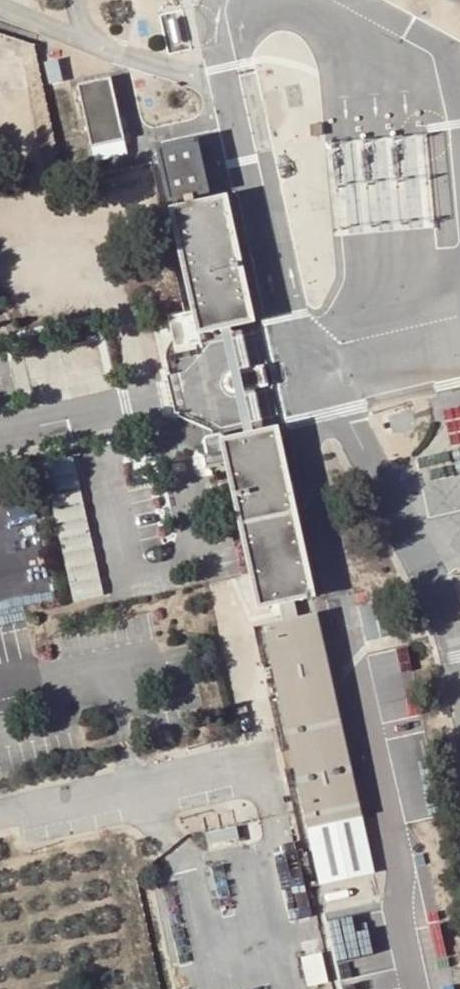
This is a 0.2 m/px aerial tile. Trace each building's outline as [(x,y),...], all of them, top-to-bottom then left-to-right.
[(110,78),(78,85),(94,162),(127,155),(110,78)] [(196,141),(158,149),(171,200),(208,192),(196,141)] [(226,199),(173,210),(201,333),(254,321),(226,199)] [(267,384),(262,368),(231,374),(229,375),(228,376),(228,379),(227,380),(227,382),(228,385),(229,387),(230,388),(232,390),(235,391),(238,390),(267,384)] [(449,420),(451,446),(459,445),(459,419),(449,420)] [(224,442),(257,593),(260,604),(260,607),(277,603),(295,600),(313,595),(277,431),(224,442)] [(73,457),(43,464),(74,601),(103,596),(73,457)] [(260,604),(257,593),(247,596),(249,606),(260,604)] [(277,603),(281,621),(300,617),(295,600),(277,603)] [(300,617),(281,621),(263,625),(309,828),(363,816),(317,613),(300,617)] [(377,874),(363,816),(309,828),(318,886),(377,874)]
